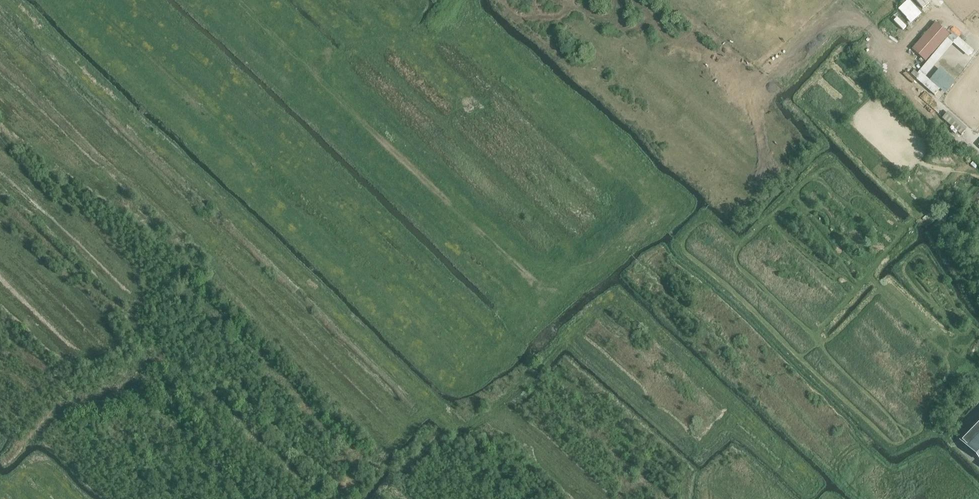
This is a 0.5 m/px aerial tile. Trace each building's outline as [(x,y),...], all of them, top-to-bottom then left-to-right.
[(898,8),(912,23),(923,13),(911,0),(907,0),(898,8)] [(922,9),(931,2),(929,0),(915,0),(922,9)] [(936,23),(912,49),(925,61),(949,34),(936,23)] [(917,79),(935,95),(938,91),(921,77),(953,40),(971,54),(974,51),(955,35),(952,39),(949,36),(918,74),(920,75),(917,79)] [(939,62),(957,78),(960,74),(942,59),(939,62)] [(914,71),(911,74),(916,79),(919,75),(914,71)] [(942,118),(961,135),(966,130),(947,113),(942,118)] [(968,146),(964,150),(978,164),(978,156),(968,146)] [(970,452),(973,449),(978,442),(978,403),(950,432),(970,452)]
